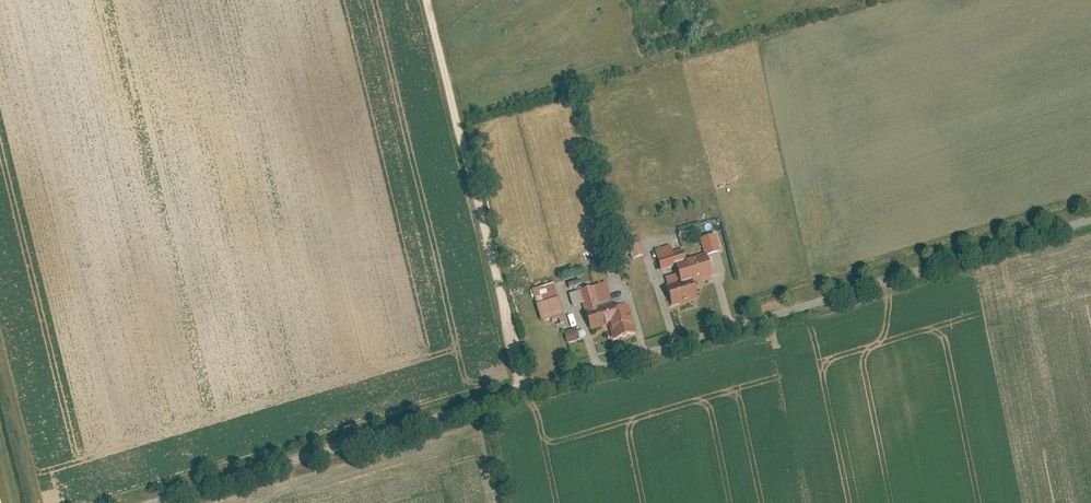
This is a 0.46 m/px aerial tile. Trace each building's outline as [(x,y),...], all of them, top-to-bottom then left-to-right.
[(717,234),(702,238),(707,256),(722,251),(717,234)] [(642,242),(630,245),(634,258),(645,255),(642,242)] [(672,245),(657,249),(663,268),(677,264),(688,261),(685,249),(674,252),(672,245)] [(668,287),(673,305),(698,297),(694,282),(713,276),(707,256),(688,261),(677,264),(679,273),(682,283),(670,286),(668,287)] [(679,273),(667,276),(670,286),(682,283),(679,273)] [(582,290),(578,274),(567,277),(571,293),(582,290)] [(556,282),(533,289),(537,302),(560,296),(556,282)] [(582,290),(571,293),(574,304),(584,301),(592,330),(611,324),(615,339),(638,332),(630,304),(614,308),(607,283),(582,290)] [(565,314),(560,296),(537,302),(543,320),(565,314)] [(579,327),(566,330),(569,342),(582,338),(579,327)]
